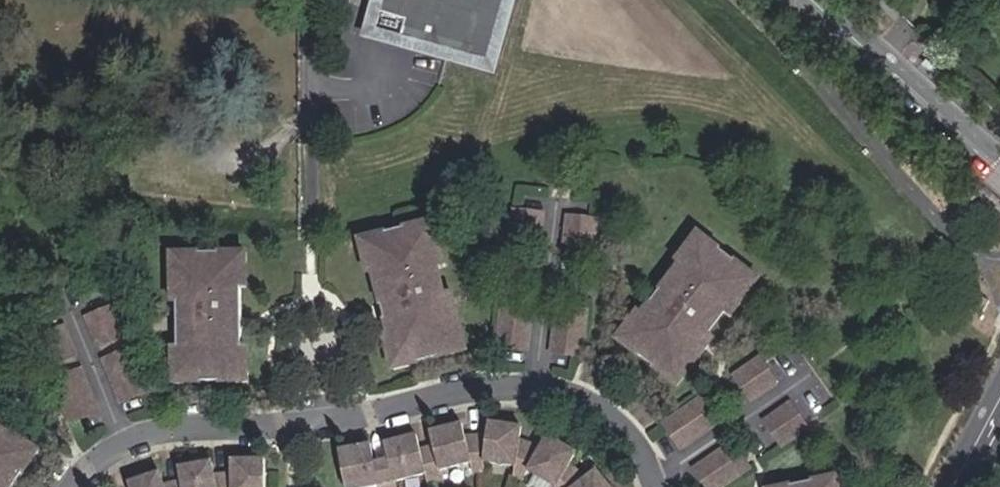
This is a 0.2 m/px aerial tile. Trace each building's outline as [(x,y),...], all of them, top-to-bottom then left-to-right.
[(510,0),(387,0),(378,33),(452,53),(454,46),(486,55),(495,23),(503,26),(510,0)] [(510,240),(539,243),(542,213),(513,210),(510,240)] [(564,246),(593,249),(596,218),(567,216),(564,246)] [(452,329),(445,298),(438,269),(433,250),(440,248),(434,223),(381,236),(383,244),(363,248),(370,274),(374,273),(389,335),(384,337),(391,363),(410,358),(412,365),(465,353),(459,327),(452,329)] [(715,242),(699,230),(695,237),(711,249),(715,242)] [(363,248),(383,244),(381,236),(362,241),(363,248)] [(689,356),(708,331),(726,307),(737,292),(743,296),(759,276),(715,242),(711,249),(695,237),(678,258),(682,261),(644,312),(640,309),(624,330),(639,342),(635,349),(679,382),(695,361),(689,356)] [(438,269),(445,267),(440,248),(433,250),(438,269)] [(248,349),(243,349),(242,290),(247,289),(247,262),(228,263),(228,255),(193,255),(193,263),(174,263),(174,303),(179,303),(179,350),(174,350),(175,376),(194,376),(194,384),(229,384),(229,376),(248,376),(248,349)] [(726,307),(732,312),(743,296),(737,292),(726,307)] [(459,327),(452,296),(445,298),(452,329),(459,327)] [(499,346),(529,349),(533,303),(504,300),(499,346)] [(126,335),(114,306),(87,318),(99,346),(126,335)] [(553,351),(583,354),(587,309),(558,306),(553,351)] [(48,367),(75,356),(64,328),(36,339),(48,367)] [(635,349),(639,342),(624,330),(619,336),(635,349)] [(695,361),(714,335),(708,331),(689,356),(695,361)] [(123,403),(150,391),(132,349),(105,361),(123,403)] [(752,399),(777,381),(760,357),(735,374),(752,399)] [(391,363),(393,370),(412,365),(410,358),(391,363)] [(72,424),(99,412),(81,370),(54,382),(72,424)] [(681,448),(719,421),(702,397),(665,423),(681,448)] [(765,418),(782,443),(808,425),(791,401),(765,418)] [(442,471),(473,464),(474,474),(485,474),(486,464),(516,468),(515,478),(524,481),(529,473),(555,486),(610,486),(599,473),(589,481),(572,466),(578,455),(549,439),(543,450),(522,440),(524,429),(491,425),(489,440),(465,437),(463,427),(433,434),(436,447),(421,450),(418,437),(387,445),(391,463),(376,466),(373,447),(342,452),(347,486),(398,486),(397,484),(428,476),(430,484),(444,480),(442,471)] [(32,448),(11,435),(10,437),(0,430),(0,486),(15,486),(28,468),(21,464),(32,448)] [(750,466),(733,441),(695,467),(709,486),(719,486),(750,466)] [(28,468),(38,453),(32,448),(21,464),(28,468)] [(265,461),(233,462),(233,475),(215,475),(213,464),(180,469),(182,480),(165,485),(162,474),(131,485),(131,486),(266,486),(265,461)] [(840,483),(838,475),(818,479),(820,486),(840,483)]
